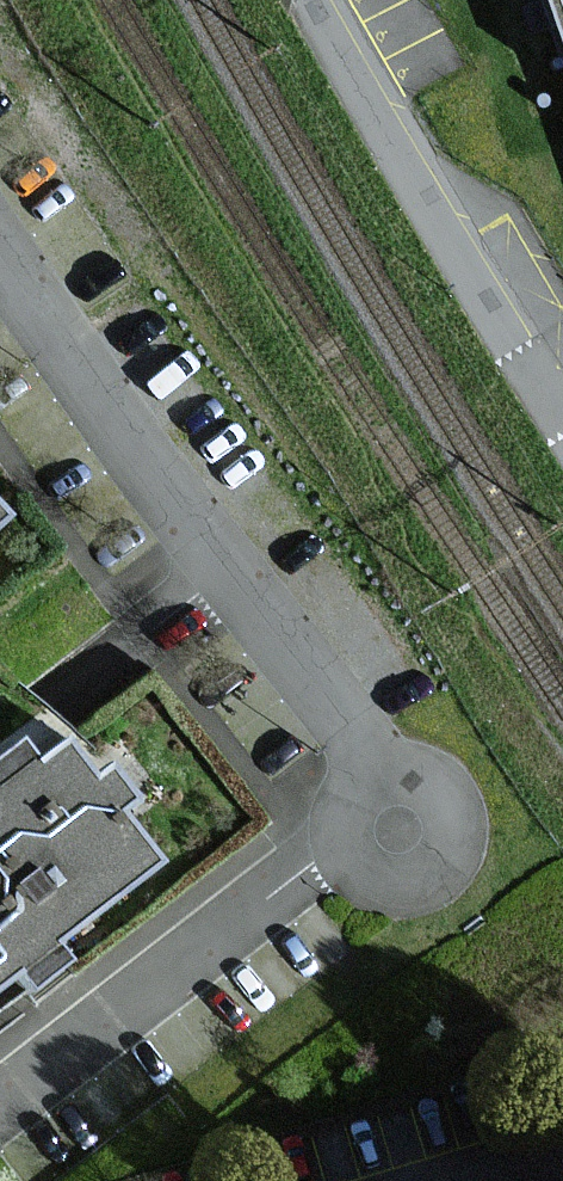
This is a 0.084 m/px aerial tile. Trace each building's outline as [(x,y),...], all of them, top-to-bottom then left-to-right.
[(105,818),(77,780),(64,790),(42,760),(11,782),(0,767),(0,979),(1,978),(131,883),(91,828),(105,818)]
